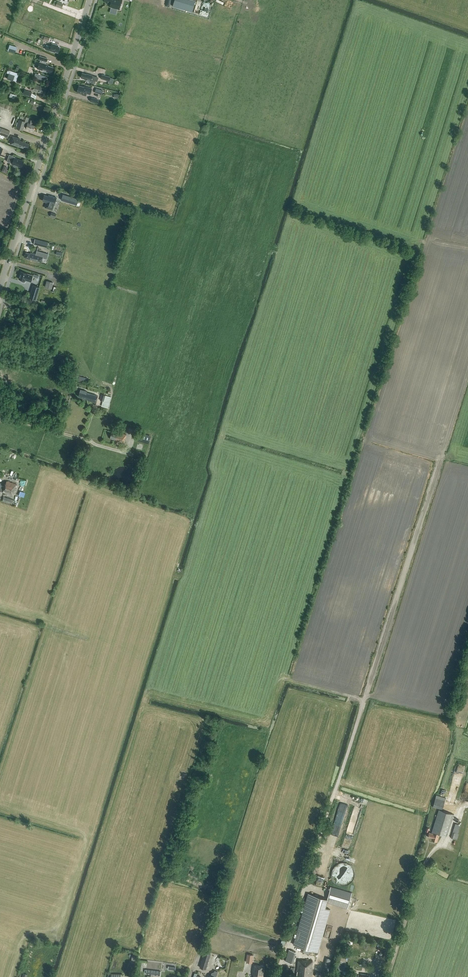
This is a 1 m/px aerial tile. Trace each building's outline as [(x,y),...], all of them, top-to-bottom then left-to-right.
[(104,1),(106,2),(105,3),(110,4),(109,6),(119,9),(122,0),(104,0),(104,1)] [(195,0),(174,0),(172,6),(191,12),(195,0)] [(59,47),(58,47),(58,45),(52,43),(51,47),(46,45),(45,49),(50,50),(50,51),(55,52),(55,51),(58,52),(59,47)] [(46,62),(47,58),(40,56),(39,59),(40,60),(40,62),(39,62),(37,68),(51,73),(53,67),(48,65),(48,64),(45,63),(46,62)] [(7,73),(9,73),(7,79),(13,81),(13,80),(16,81),(19,73),(8,69),(7,73)] [(86,74),(82,73),(81,78),(85,79),(87,80),(88,81),(89,80),(90,81),(90,82),(95,84),(96,80),(97,81),(99,77),(92,75),(86,73),(86,74)] [(112,83),(114,78),(110,77),(110,76),(102,74),(101,78),(109,81),(108,82),(112,83)] [(45,93),(46,89),(41,87),(41,86),(34,84),(32,90),(39,93),(38,95),(39,96),(39,97),(40,97),(41,97),(42,96),(43,94),(44,93),(45,93)] [(84,87),(79,85),(77,92),(82,94),(86,96),(87,93),(91,94),(92,89),(84,86),(84,87)] [(32,124),(33,120),(29,119),(28,122),(25,122),(25,121),(19,120),(16,128),(23,130),(24,126),(26,127),(26,128),(33,130),(35,125),(32,124)] [(10,131),(0,127),(0,136),(7,138),(10,131)] [(27,149),(29,144),(25,143),(25,142),(20,140),(20,139),(13,136),(10,144),(16,146),(24,148),(27,149)] [(18,166),(21,167),(24,161),(15,158),(15,157),(9,154),(7,161),(12,163),(14,164),(14,165),(14,166),(16,167),(17,167),(18,166)] [(63,194),(61,200),(77,205),(79,198),(63,194)] [(48,196),(44,195),(42,201),(46,202),(45,208),(52,210),(56,197),(49,195),(48,196)] [(47,259),(48,254),(37,250),(36,254),(30,252),(30,253),(26,252),(25,257),(26,257),(25,258),(37,261),(37,260),(42,262),(43,258),(47,259)] [(21,271),(19,278),(22,280),(21,281),(24,282),(25,279),(27,280),(30,281),(31,282),(33,275),(29,274),(27,273),(21,271)] [(45,287),(52,289),(53,282),(46,280),(45,287)] [(33,285),(29,297),(36,299),(40,287),(33,285)] [(86,392),(87,391),(80,389),(80,392),(79,392),(78,396),(84,398),(83,398),(88,400),(88,401),(95,403),(97,396),(86,392)] [(108,408),(111,397),(101,394),(100,400),(102,401),(101,406),(108,408)] [(117,433),(112,431),(110,438),(124,442),(126,434),(117,432),(117,433)] [(148,443),(150,436),(137,433),(135,440),(148,443)] [(3,491),(3,492),(13,496),(16,484),(6,481),(4,487),(0,486),(0,490),(3,491)] [(442,809),(445,798),(436,795),(433,806),(442,809)] [(446,836),(453,814),(439,809),(432,831),(432,833),(429,832),(428,837),(432,838),(431,839),(437,841),(439,834),(446,836)] [(338,812),(332,832),(338,834),(344,814),(338,812)] [(455,823),(451,837),(457,839),(459,834),(458,833),(460,825),(455,823)] [(332,870),(332,872),(332,875),(332,877),(333,879),(334,881),(335,883),(337,884),(339,885),(342,885),(344,885),(346,885),(348,884),(350,883),(352,881),(353,879),(354,877),(354,875),(354,873),(354,870),(353,868),(351,866),(350,865),(348,864),(346,863),(343,863),(341,863),(339,864),(337,865),(335,866),(333,868),(332,870)] [(347,908),(352,893),(330,886),(327,899),(308,894),(294,945),(319,952),(331,909),(326,908),(327,903),(347,908)] [(285,960),(293,963),(296,951),(289,949),(285,960)] [(211,954),(204,952),(199,967),(206,969),(211,954)] [(302,960),(298,960),(296,976),(297,976),(311,976),(312,968),(315,968),(316,963),(312,963),(312,961),(302,960)] [(264,966),(254,965),(252,974),(254,974),(253,976),(263,976),(264,966)]
